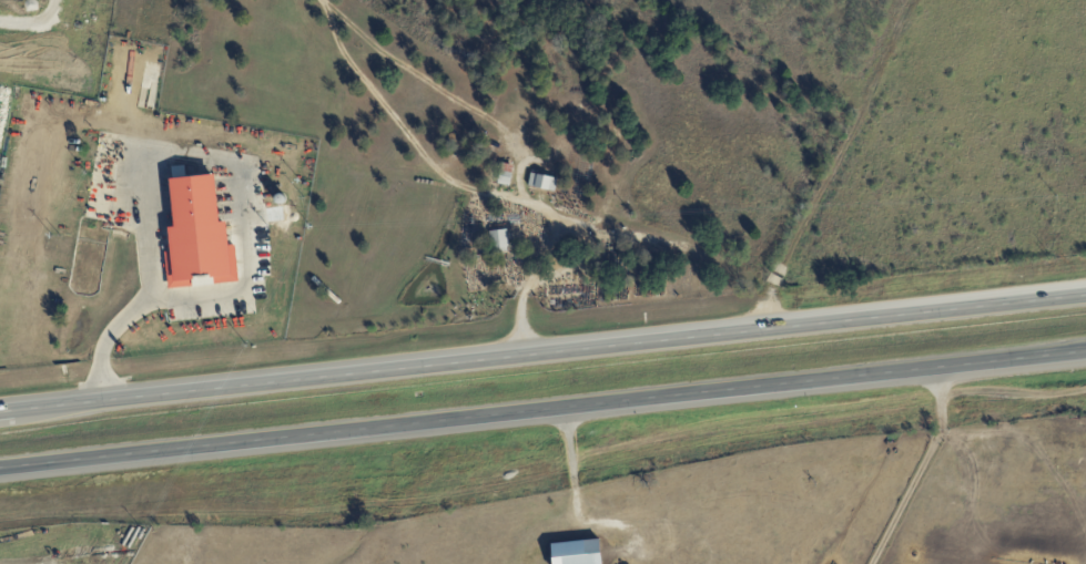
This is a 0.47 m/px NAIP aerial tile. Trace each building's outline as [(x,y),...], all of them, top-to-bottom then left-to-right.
[(447,136),(455,134),(456,143),(449,145),(447,136)] [(172,178),(185,177),(184,166),(171,167),(172,178)] [(511,173),(509,186),(497,184),(499,171),(511,173)] [(540,174),(558,178),(555,192),(528,186),(530,173),(540,174)] [(238,283),(234,245),(228,245),(226,222),(218,222),(215,175),(170,179),(174,227),(168,228),(170,251),(164,251),(167,288),(238,283)] [(504,252),(493,253),(491,248),(490,248),(489,230),(507,229),(508,247),(507,247),(507,250),(504,252)] [(599,539),(601,563),(551,563),(549,544),(599,539)]
